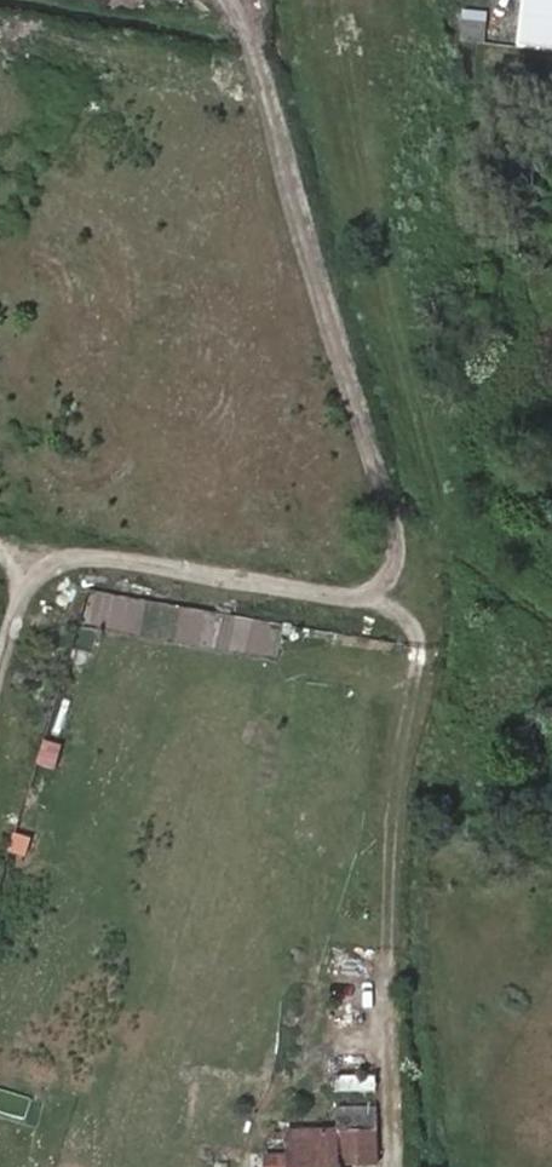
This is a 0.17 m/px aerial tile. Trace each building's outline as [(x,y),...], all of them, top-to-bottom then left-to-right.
[(460,9),(458,41),(482,43),(484,11),(460,9)] [(289,1133),(290,1153),(290,1166),(339,1166),(339,1162),(374,1159),(370,1107),(337,1109),(337,1131),(289,1133)] [(267,1166),(290,1166),(290,1153),(266,1156),(267,1166)]
